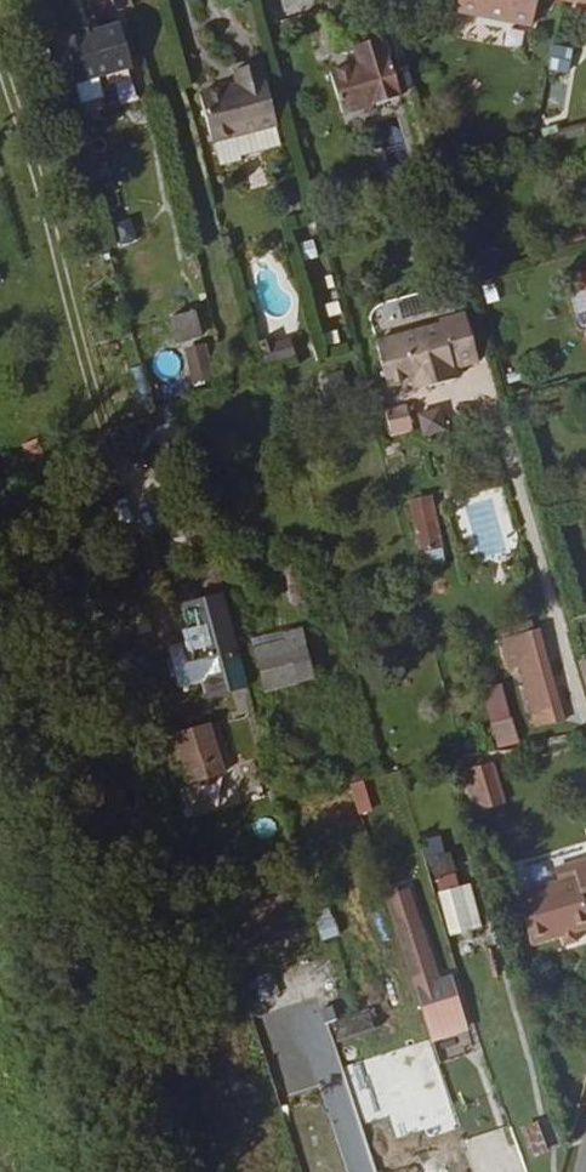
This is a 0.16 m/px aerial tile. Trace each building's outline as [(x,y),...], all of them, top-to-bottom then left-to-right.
[(464,7),(540,21),(543,0),(466,0),(464,7)] [(127,20),(67,35),(81,81),(139,63),(127,20)] [(349,117),(413,101),(396,38),(364,46),(368,66),(338,72),(349,117)] [(551,44),(544,107),(566,109),(573,46),(551,44)] [(219,136),(248,128),(281,120),(266,58),(240,65),(244,80),(206,89),(219,136)] [(253,148),(248,128),(219,136),(224,158),(235,156),(235,152),(253,148)] [(177,343),(205,334),(197,307),(169,316),(177,343)] [(431,374),(434,383),(461,376),(459,367),(482,362),(469,310),(441,316),(442,320),(378,336),(392,383),(419,376),(431,374)] [(214,365),(226,359),(219,338),(206,344),(214,365)] [(127,369),(135,407),(152,404),(144,365),(127,369)] [(422,387),(434,383),(431,374),(419,376),(422,387)] [(397,428),(419,423),(415,402),(393,407),(397,428)] [(188,480),(174,427),(148,439),(151,452),(140,470),(172,487),(188,480)] [(426,548),(444,546),(436,496),(418,500),(426,548)] [(446,560),(444,546),(426,548),(428,562),(446,560)] [(251,709),(225,615),(185,626),(192,652),(185,653),(189,667),(172,673),(181,708),(182,710),(209,702),(213,718),(213,719),(218,718),(251,709)] [(266,691),(317,678),(305,629),(254,642),(266,691)] [(505,642),(510,672),(522,668),(530,666),(534,683),(527,686),(534,711),(560,704),(539,631),(505,642)] [(530,666),(522,668),(527,686),(534,683),(530,666)] [(155,716),(181,708),(172,673),(146,680),(155,716)] [(501,682),(481,688),(497,743),(518,737),(501,682)] [(564,721),(560,704),(534,711),(539,727),(564,721)] [(196,777),(230,767),(218,718),(213,719),(213,718),(182,725),(196,777)] [(496,766),(470,773),(480,813),(506,806),(496,766)] [(364,779),(349,784),(359,815),(373,810),(364,779)] [(203,812),(230,804),(223,782),(196,790),(203,812)] [(453,853),(430,855),(431,874),(455,872),(453,853)] [(454,921),(474,914),(464,880),(444,886),(454,921)] [(392,931),(409,925),(398,889),(380,894),(392,931)] [(560,992),(571,990),(583,987),(581,974),(585,972),(585,925),(569,930),(574,953),(522,966),(532,999),(560,992)] [(245,978),(250,1002),(280,996),(275,972),(245,978)] [(421,1024),(441,1018),(429,980),(409,987),(421,1024)] [(571,990),(560,992),(561,1001),(572,999),(571,990)] [(421,1024),(436,1073),(454,1067),(452,1060),(469,1055),(456,1013),(441,1018),(421,1024)] [(337,1043),(369,1031),(364,1014),(332,1025),(337,1043)] [(283,1089),(298,1084),(288,1054),(273,1059),(283,1089)] [(456,1165),(434,1097),(411,1105),(431,1171),(456,1165)] [(538,1120),(522,1125),(532,1154),(548,1149),(538,1120)] [(533,1156),(521,1160),(525,1171),(539,1171),(533,1156)]
